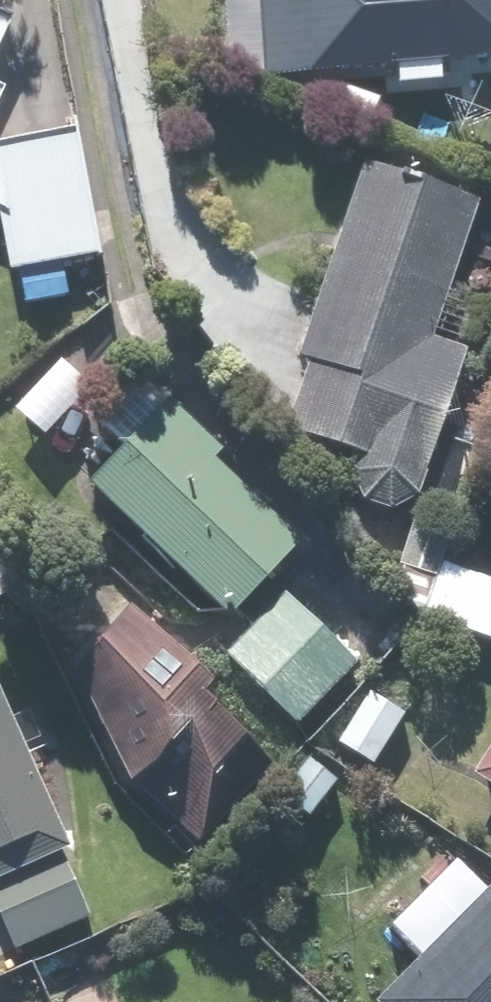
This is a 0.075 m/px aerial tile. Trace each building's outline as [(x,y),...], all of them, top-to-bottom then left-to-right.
[(273,82),(394,75),(395,89),(448,85),(446,66),(490,63),(490,0),(223,0),(227,57),(273,82)] [(17,32),(0,24),(0,68),(17,32)] [(9,91),(0,87),(0,110),(9,91)] [(86,135),(0,150),(0,250),(5,275),(18,273),(24,305),(68,298),(62,264),(108,256),(86,135)] [(480,202),(367,164),(284,431),(352,452),(345,476),(359,504),(391,513),(420,495),(466,352),(434,341),(480,202)] [(89,395),(58,361),(10,405),(41,439),(89,395)] [(228,452),(145,373),(103,418),(125,438),(83,483),(229,622),(300,547),(216,466),(228,452)] [(422,611),(490,641),(490,578),(445,558),(422,611)] [(15,600),(0,565),(0,606),(15,600)] [(284,589),(227,647),(299,719),(356,661),(284,589)] [(78,657),(120,776),(201,851),(285,761),(215,695),(228,681),(137,595),(78,657)] [(405,717),(369,693),(336,742),(373,766),(405,717)] [(12,948),(89,912),(61,851),(68,848),(0,699),(0,923),(12,948)] [(474,777),(490,786),(490,747),(474,777)] [(376,1001),(490,1001),(490,890),(376,1001)]
